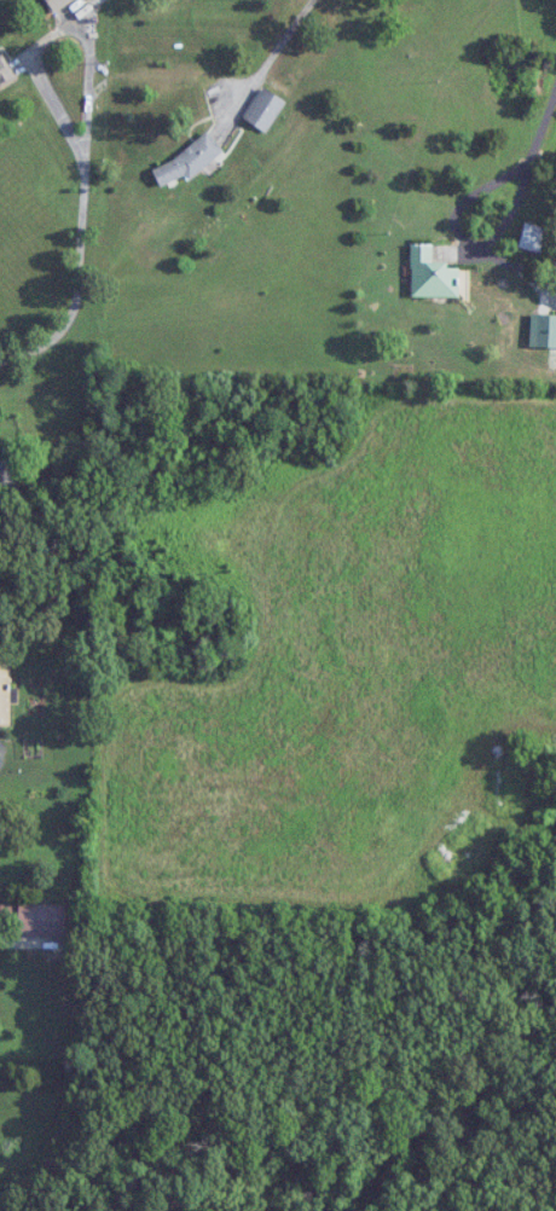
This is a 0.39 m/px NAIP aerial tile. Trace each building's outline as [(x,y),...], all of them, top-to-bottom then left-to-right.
[(266,132),(287,103),(265,87),(244,116),(266,132)] [(224,152),(210,132),(152,171),(165,191),(224,152)] [(541,251),(548,229),(526,223),(520,245),(541,251)] [(432,244),(412,244),(412,296),(458,296),(458,267),(447,267),(447,260),(432,260),(432,244)] [(555,346),(555,314),(531,314),(531,346),(555,346)]
